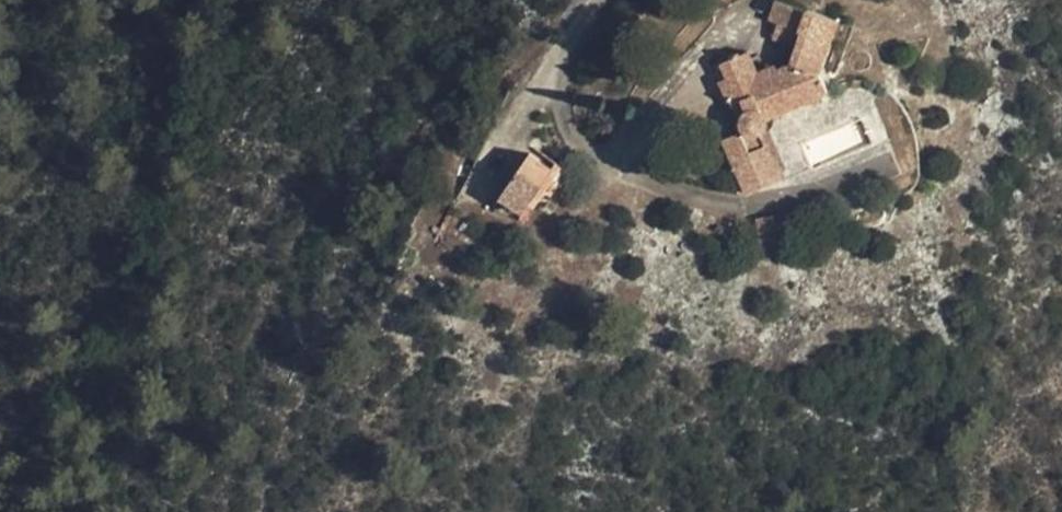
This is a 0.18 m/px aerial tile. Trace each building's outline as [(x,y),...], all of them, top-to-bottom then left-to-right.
[(776,170),(760,132),(764,127),(765,119),(827,92),(818,73),(836,20),(777,0),(770,18),(779,21),(773,39),(796,46),(791,63),(775,70),(774,66),(756,72),(746,51),(720,62),(727,78),(720,81),(728,102),(731,101),(738,116),(736,126),(737,132),(722,140),(736,172),(746,195),(780,180),(776,170)] [(500,198),(523,213),(533,199),(538,202),(558,172),(529,153),(500,198)] [(791,238),(788,222),(774,224),(776,240),(791,238)]
